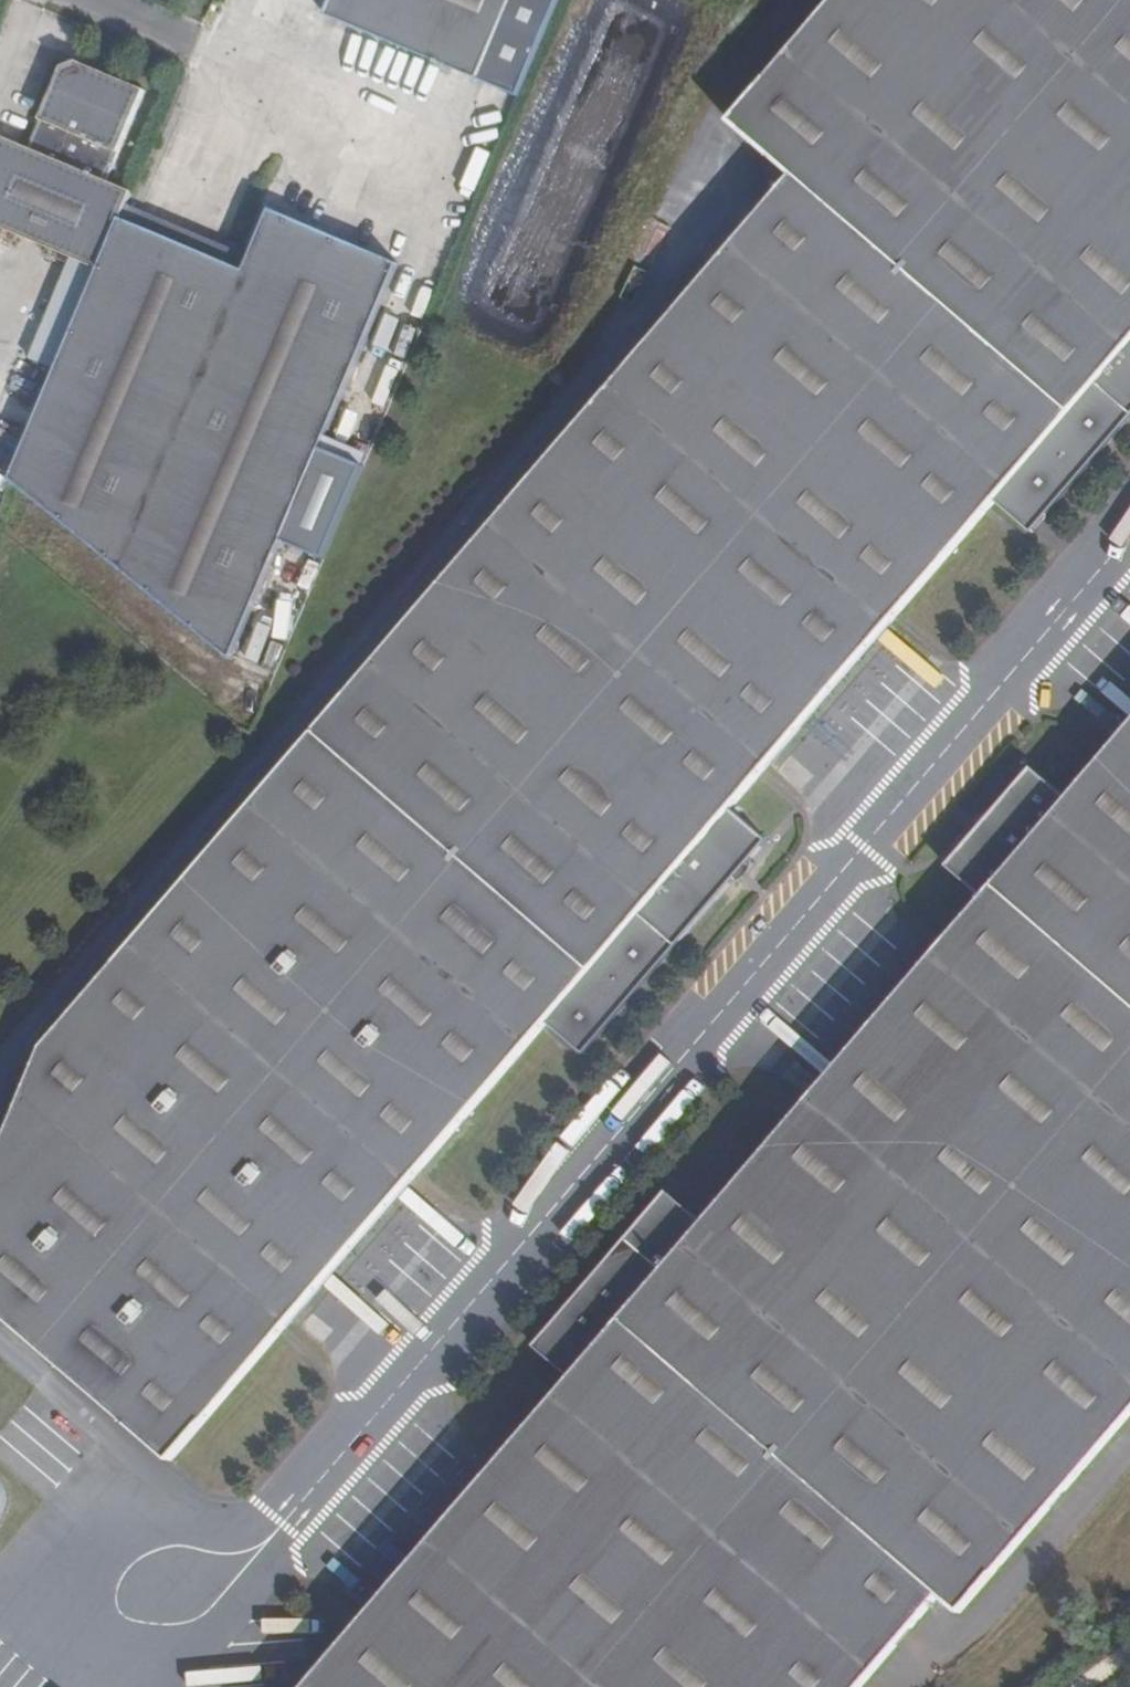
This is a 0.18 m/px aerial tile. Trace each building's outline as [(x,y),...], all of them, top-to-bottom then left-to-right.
[(170,1459),(547,1023),(584,1055),(770,840),(732,809),(998,504),(1034,535),(1129,424),(1129,0),(840,0),(732,125),(795,179),(43,1046),(0,1148),(0,1314),(170,1459)] [(487,88),(517,101),(560,2),(560,0),(344,0),(334,23),(487,88)] [(130,220),(141,194),(113,182),(152,93),(83,63),(69,71),(35,150),(13,140),(0,169),(0,226),(80,261),(107,273),(130,220)] [(358,466),(326,452),(406,269),(278,211),(252,275),(130,220),(107,273),(65,371),(18,484),(267,683),(358,466)] [(65,371),(107,273),(80,261),(37,359),(65,371)] [(1129,1414),(1129,753),(1079,809),(1030,767),(945,866),(990,907),(808,1107),(701,1223),(664,1191),(531,1346),(569,1378),(490,1470),(303,1686),(860,1686),(937,1597),(958,1614),(1129,1414)]
